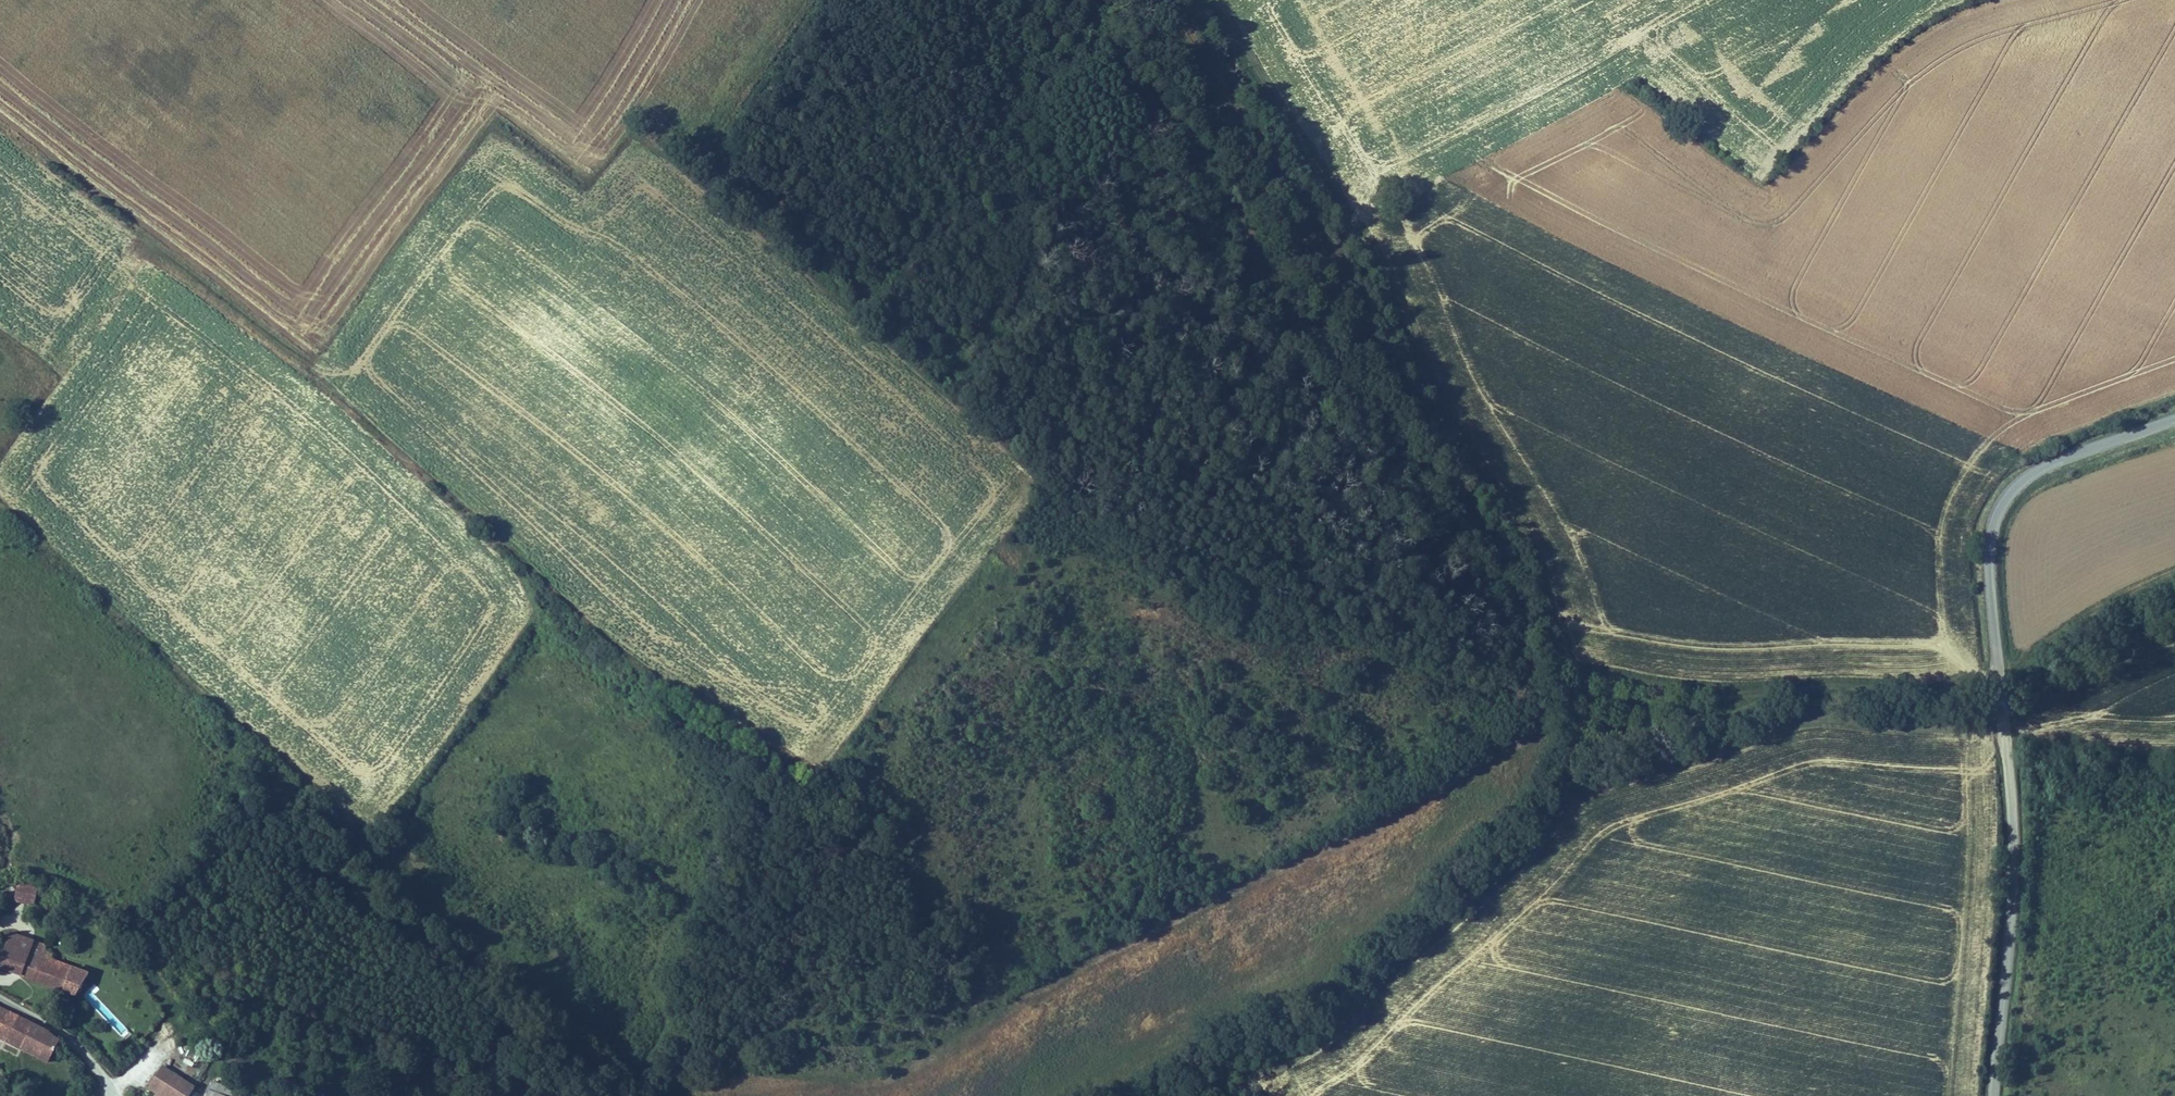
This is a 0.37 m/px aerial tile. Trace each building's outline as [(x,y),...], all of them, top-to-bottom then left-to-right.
[(19,886),(15,902),(34,906),(38,891),(19,886)] [(26,940),(12,935),(0,968),(0,972),(13,976),(26,940)] [(13,976),(22,980),(35,943),(26,940),(13,976)] [(22,980),(76,999),(92,976),(51,961),(53,956),(45,953),(47,948),(35,943),(22,980)] [(126,1041),(133,1034),(89,991),(82,998),(126,1041)] [(36,1026),(0,1007),(0,1041),(22,1053),(36,1026)] [(36,1026),(22,1053),(48,1067),(60,1043),(57,1040),(52,1036),(47,1033),(39,1028),(36,1026)] [(162,1069),(149,1090),(158,1095),(159,1095),(190,1095),(195,1090),(162,1069)] [(214,1084),(209,1095),(236,1095),(237,1094),(214,1084)]
